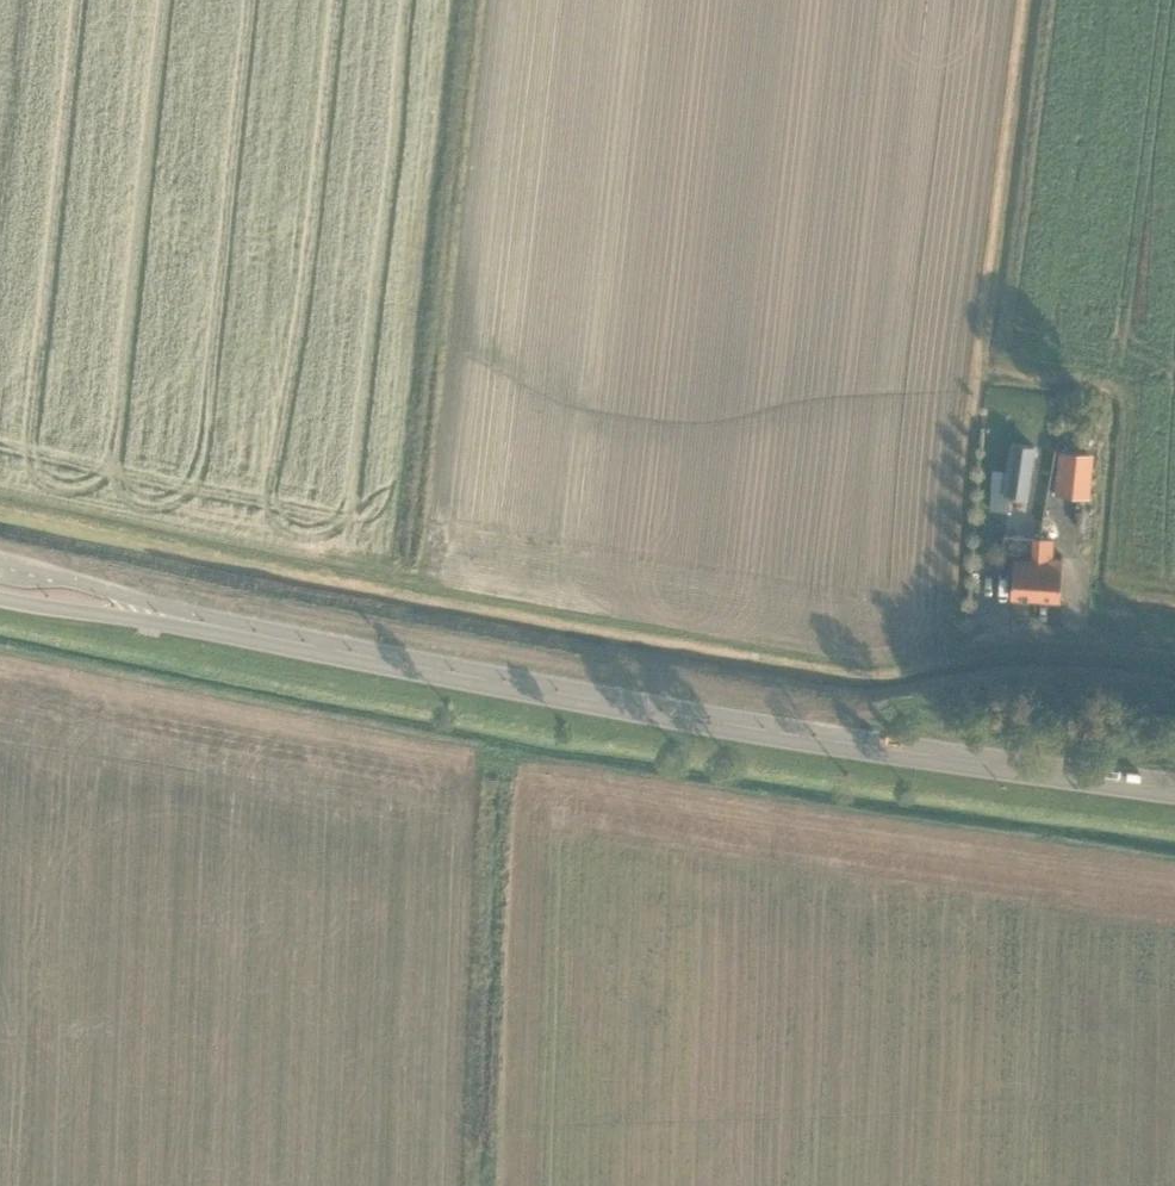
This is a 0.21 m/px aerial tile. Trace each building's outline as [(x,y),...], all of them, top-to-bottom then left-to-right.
[(1028,496),(1035,445),(1012,442),(1005,492),(1028,496)] [(1090,495),(1094,452),(1060,448),(1056,491),(1090,495)] [(1015,596),(1039,597),(1043,537),(1029,536),(1003,535),(1002,565),(1017,566),(1016,577),(1015,596)] [(1056,538),(1043,537),(1039,597),(1062,599),(1065,557),(1055,557),(1056,538)]
